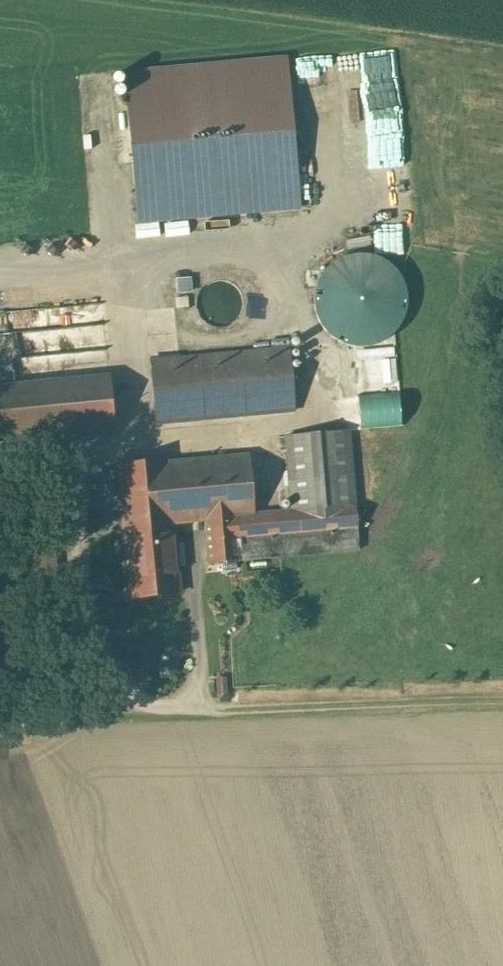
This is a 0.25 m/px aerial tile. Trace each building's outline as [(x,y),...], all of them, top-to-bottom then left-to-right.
[(332,71),(331,57),(300,59),(301,73),(332,71)] [(287,58),(124,73),(138,221),(300,207),(287,58)] [(358,253),(335,261),(318,279),(314,303),(321,326),(339,342),(363,347),(387,339),(403,321),(408,297),(400,274),(382,258),(358,253)] [(177,290),(191,289),(190,274),(175,276),(177,290)] [(239,281),(203,280),(202,319),(238,320),(239,281)] [(53,326),(52,306),(0,310),(0,330),(53,326)] [(296,416),(290,346),(148,359),(154,429),(296,416)] [(66,370),(66,353),(6,354),(6,371),(66,370)] [(105,373),(0,385),(0,440),(111,428),(105,373)] [(248,453),(199,458),(205,520),(209,563),(282,556),(359,549),(349,430),(285,436),(292,511),(254,514),(248,453)] [(199,458),(118,466),(131,597),(180,593),(177,566),(184,565),(182,544),(175,544),(173,523),(205,520),(199,458)]
